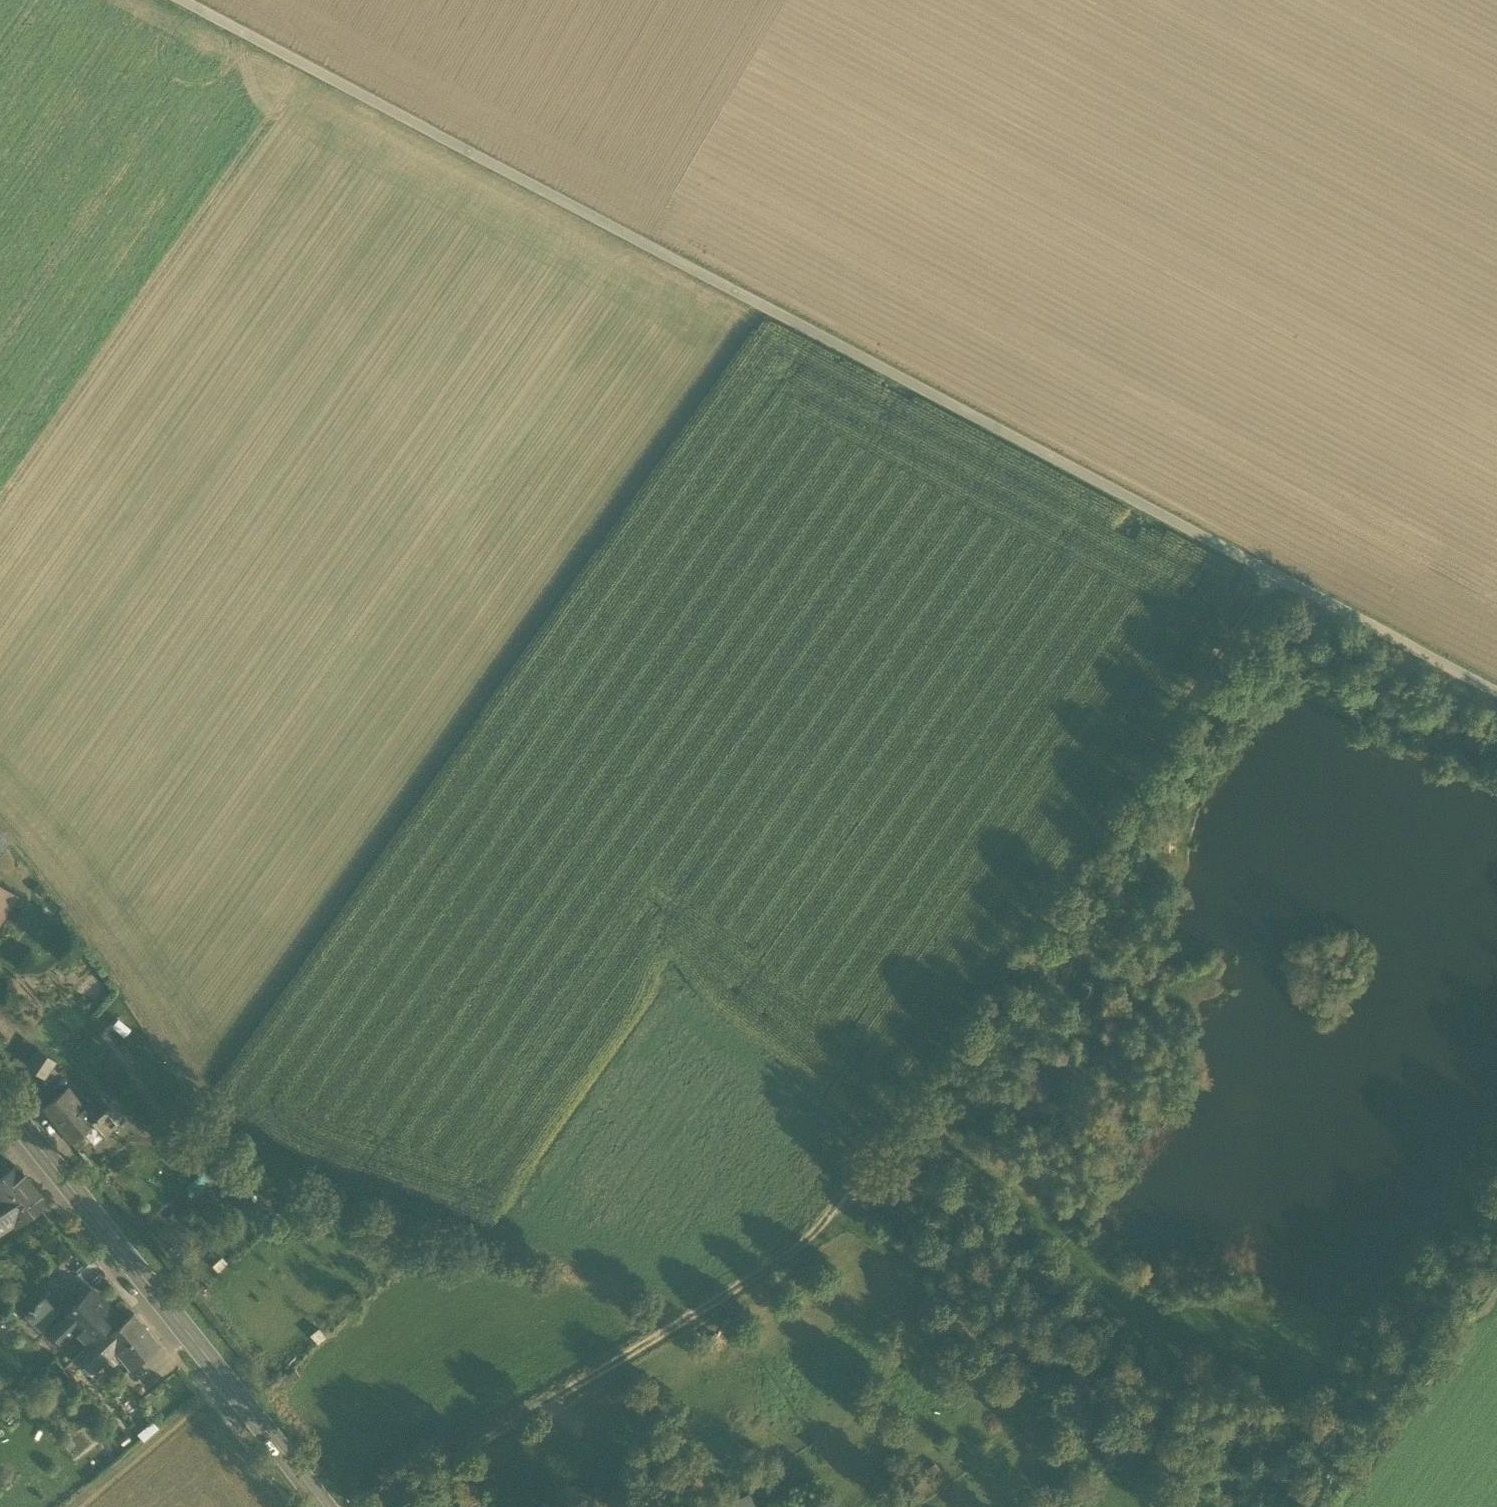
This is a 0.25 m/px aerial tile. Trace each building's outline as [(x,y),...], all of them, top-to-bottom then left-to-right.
[(10,842),(0,833),(0,852),(10,842)] [(12,896),(0,888),(0,916),(12,896)] [(26,1065),(44,1077),(55,1061),(37,1049),(26,1065)] [(82,1131),(94,1121),(86,1109),(68,1088),(44,1107),(70,1140),(71,1140),(77,1148),(88,1139),(82,1131)] [(100,1097),(86,1109),(94,1121),(99,1127),(117,1111),(100,1097)] [(0,1179),(0,1197),(17,1217),(18,1219),(37,1204),(43,1200),(16,1166),(0,1179)] [(17,1217),(0,1197),(0,1228),(17,1217)] [(74,1328),(88,1344),(102,1332),(100,1329),(116,1314),(92,1289),(49,1329),(61,1340),(74,1328)] [(44,1295),(24,1314),(38,1330),(58,1311),(44,1295)] [(113,1348),(129,1368),(159,1344),(133,1312),(104,1335),(103,1336),(113,1348)] [(76,1356),(89,1371),(113,1348),(103,1336),(104,1335),(102,1332),(88,1344),(76,1356)] [(136,1432),(144,1441),(159,1427),(152,1419),(136,1432)]
